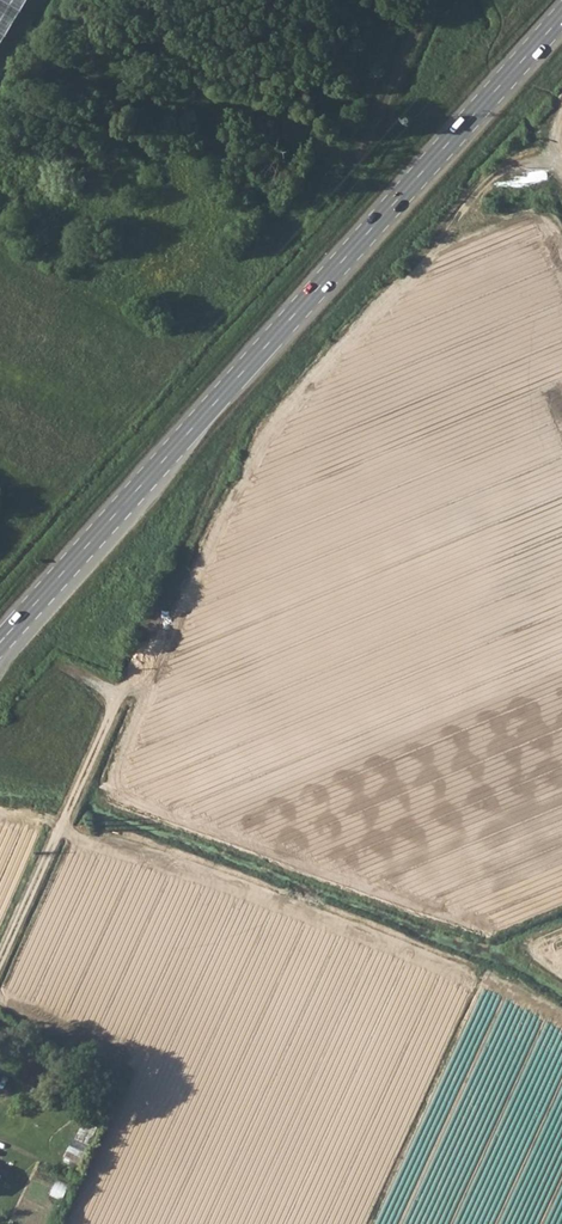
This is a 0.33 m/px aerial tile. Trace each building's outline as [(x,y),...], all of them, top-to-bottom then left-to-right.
[(28,0),(0,0),(0,46),(28,0)] [(70,1160),(73,1161),(71,1169),(83,1173),(97,1128),(81,1123),(70,1160)] [(65,1199),(72,1185),(60,1179),(53,1194),(65,1199)]
